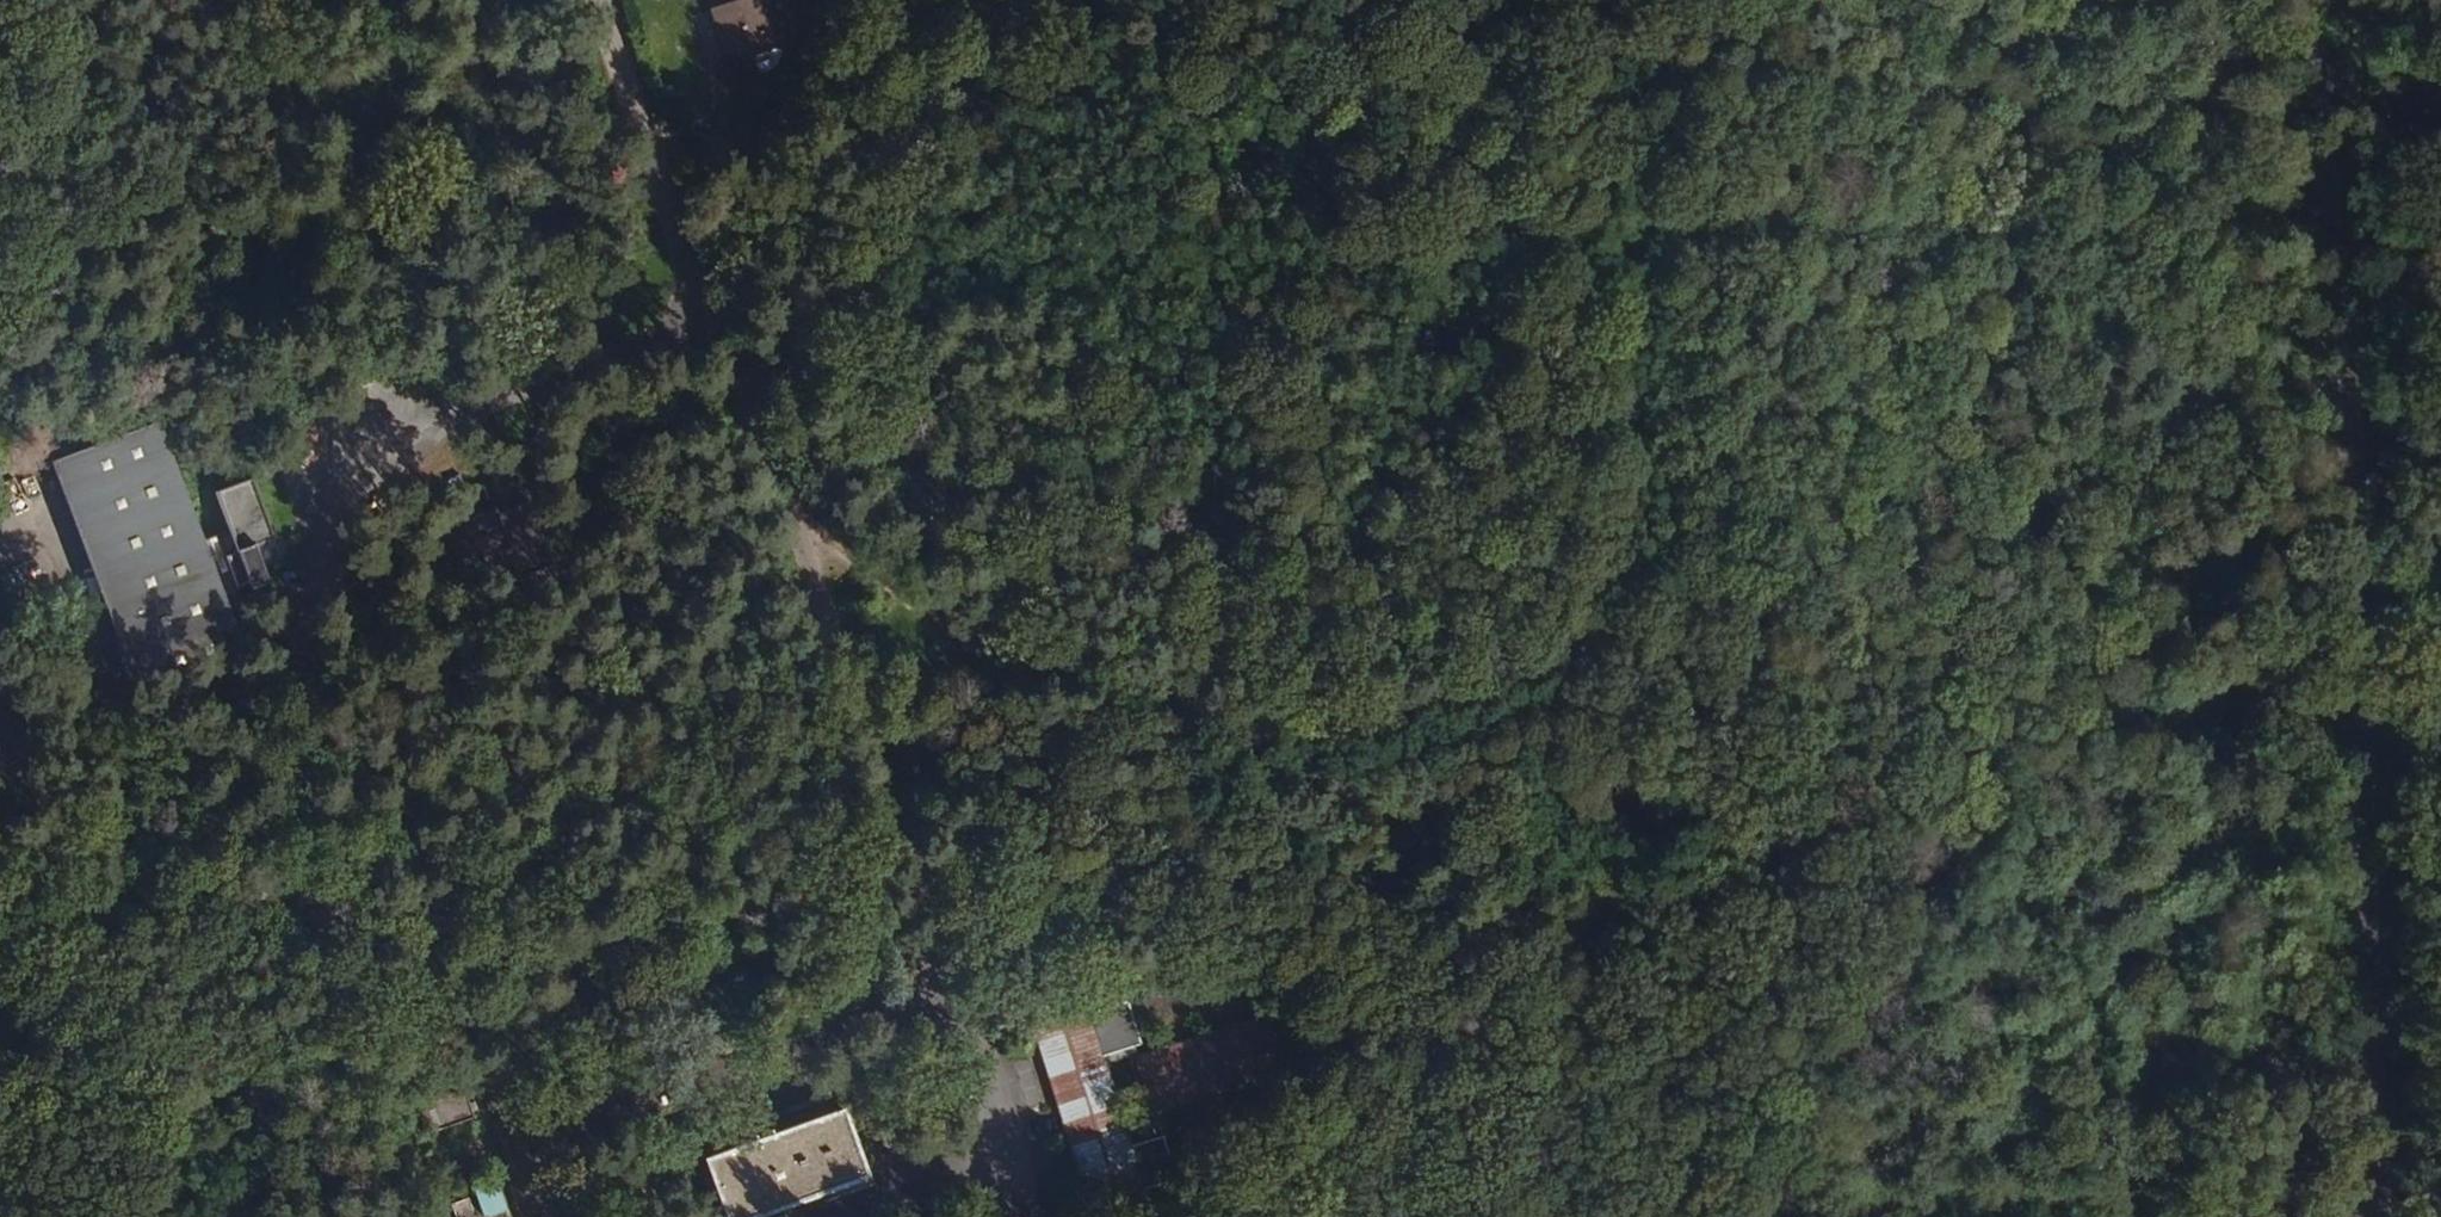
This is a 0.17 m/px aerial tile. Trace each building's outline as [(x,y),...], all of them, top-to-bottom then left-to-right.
[(721,63),(782,47),(769,0),(715,0),(704,3),(721,63)] [(757,53),(760,70),(785,65),(782,48),(757,53)] [(269,575),(300,564),(268,469),(198,493),(171,416),(50,457),(140,717),(257,677),(227,590),(243,584),(249,601),(275,593),(269,575)] [(1302,991),(1177,1033),(1193,1082),(1319,1040),(1302,991)] [(487,1043),(435,1057),(447,1086),(497,1073),(487,1043)] [(900,1145),(878,1081),(724,1134),(743,1198),(900,1145)] [(457,1087),(412,1101),(420,1129),(465,1116),(457,1087)] [(441,1195),(448,1216),(501,1216),(490,1181),(441,1195)]
